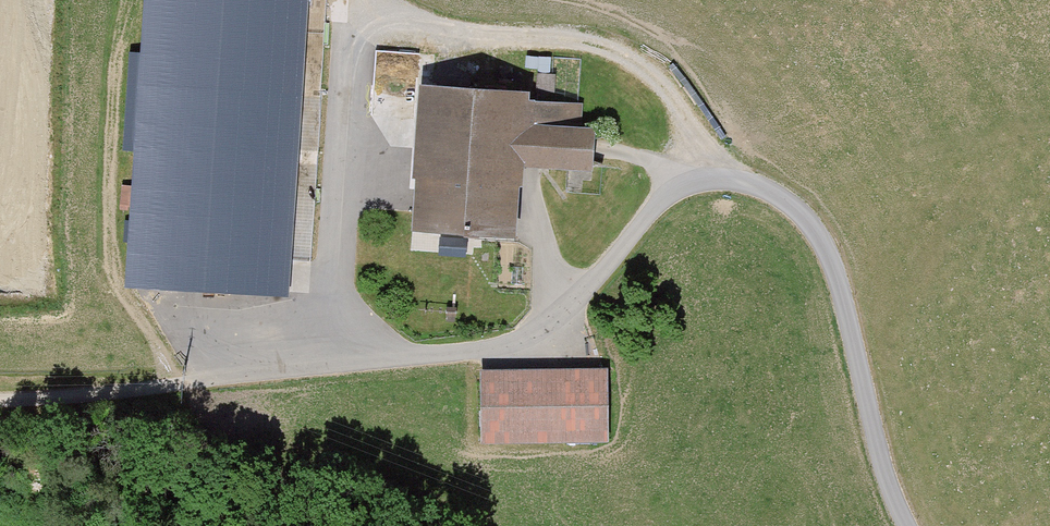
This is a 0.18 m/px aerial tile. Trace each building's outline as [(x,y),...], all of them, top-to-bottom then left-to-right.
[(308,0),(144,0),(123,290),(284,300),(308,0)] [(525,103),(525,97),(418,87),(409,183),(414,183),(410,234),(511,243),(516,188),(521,188),(522,170),(588,176),(592,132),(576,130),(578,108),(525,103)] [(607,445),(607,370),(478,371),(479,446),(607,445)]
